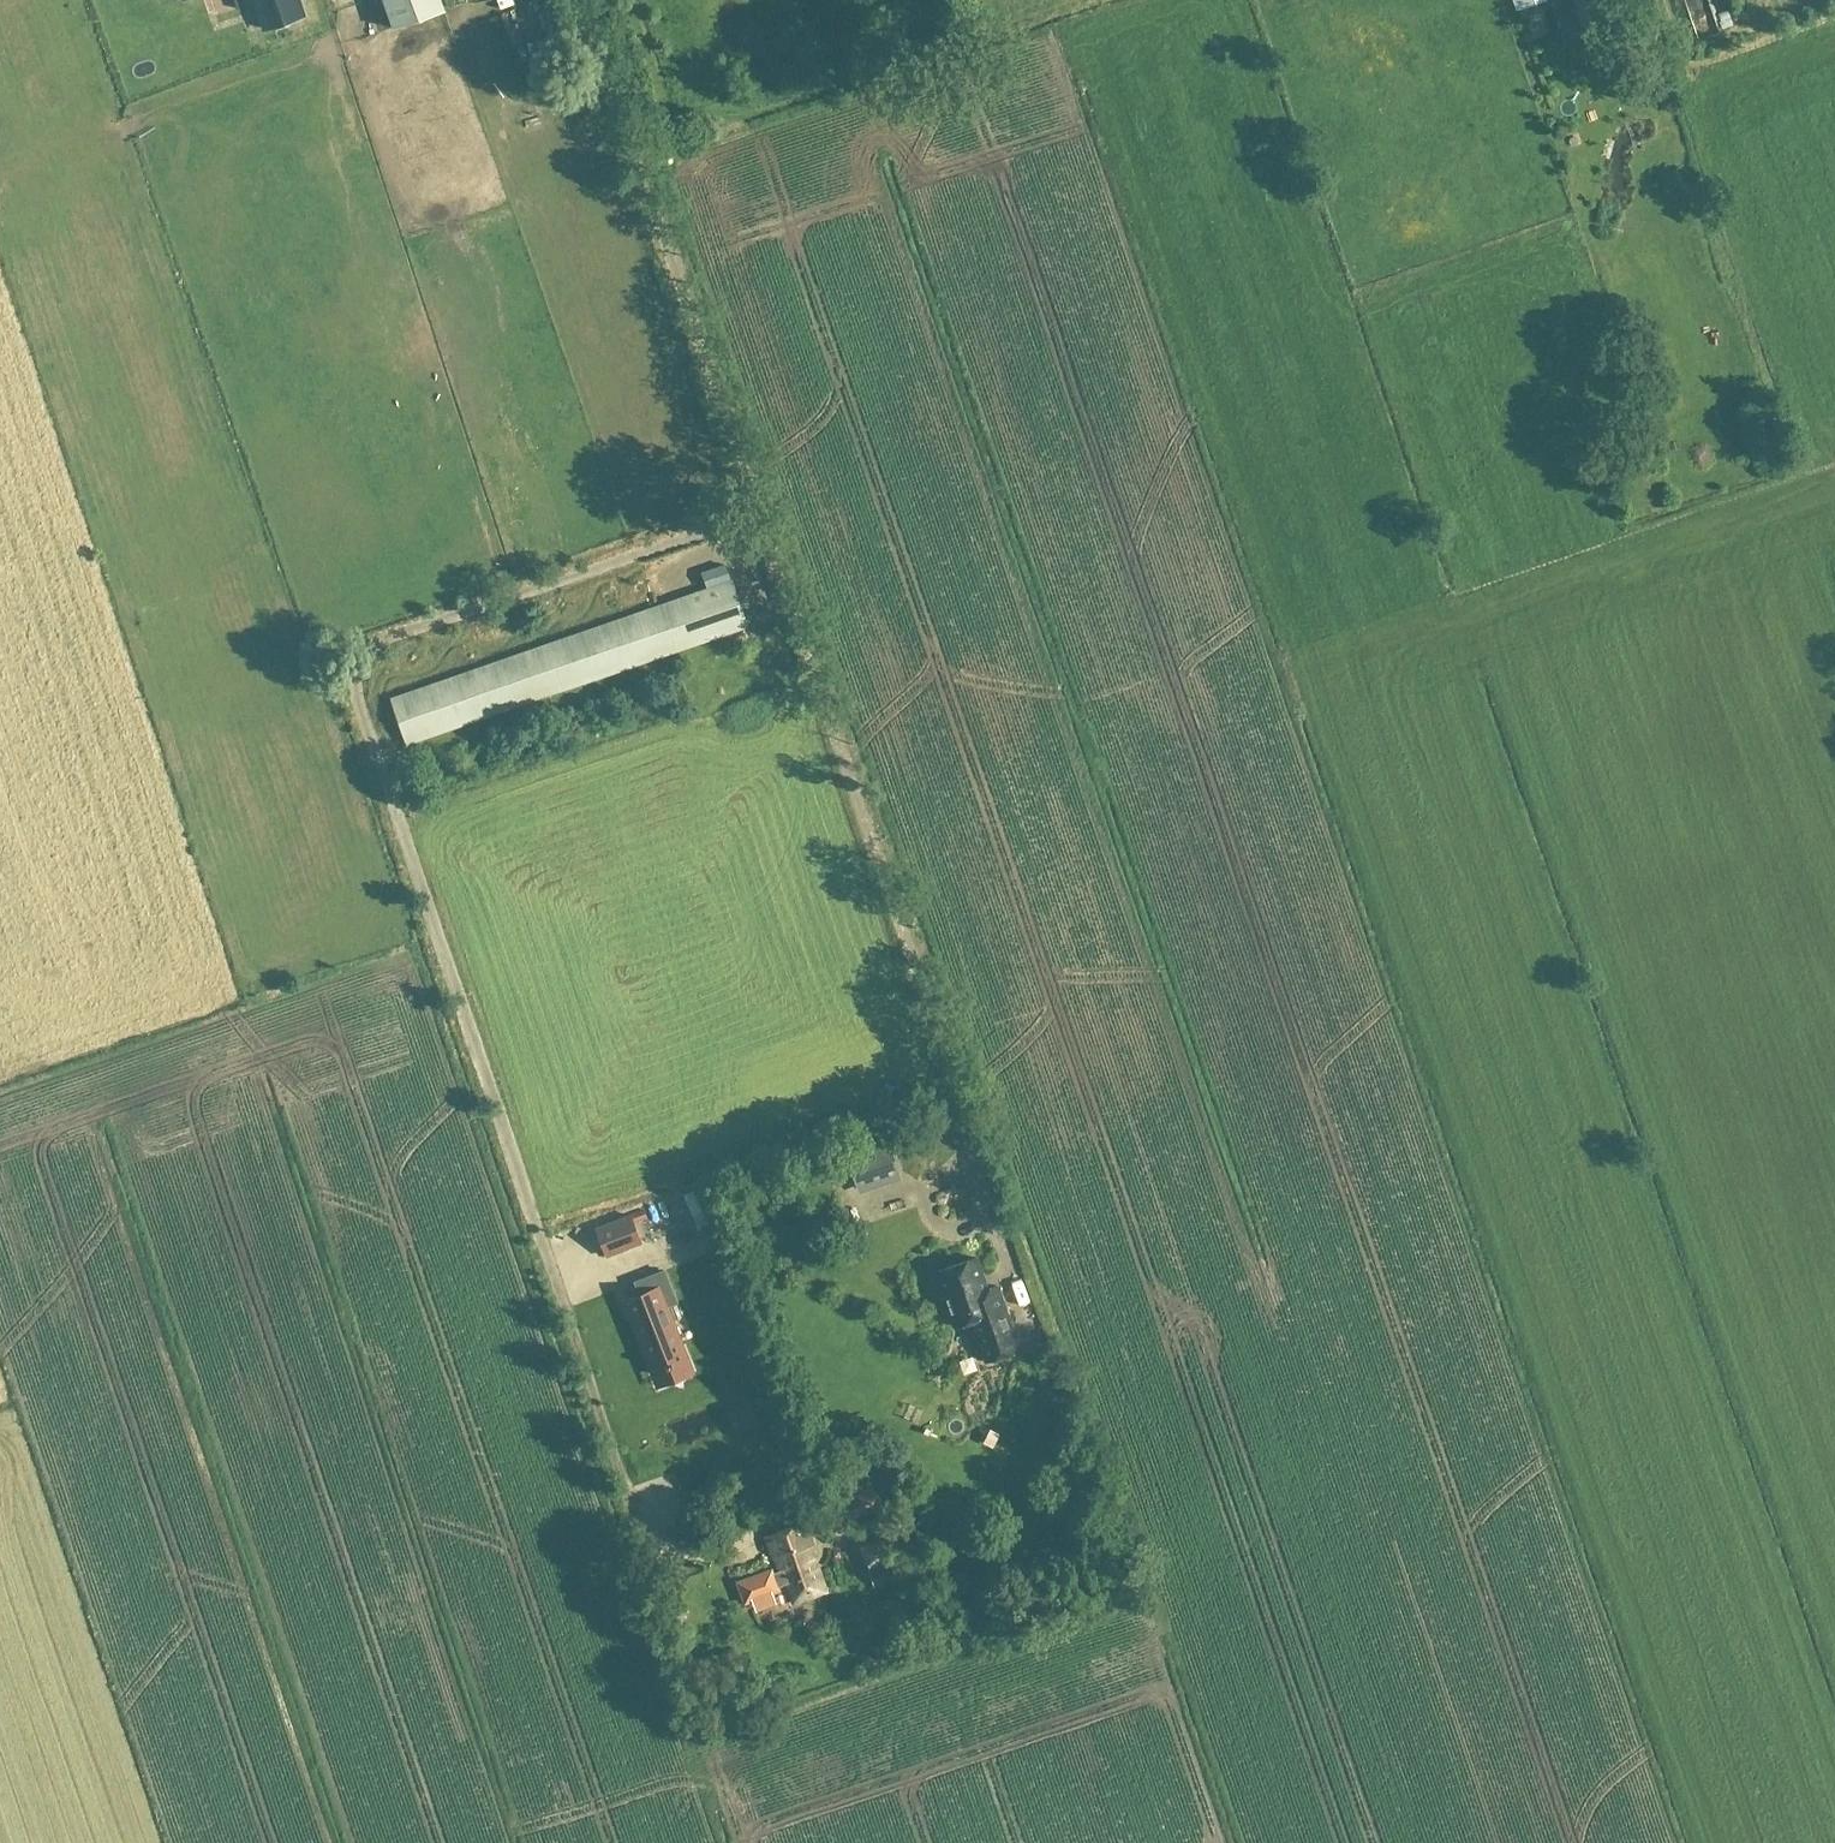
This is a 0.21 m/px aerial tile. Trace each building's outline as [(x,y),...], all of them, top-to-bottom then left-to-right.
[(263,30),(303,17),(298,0),(253,0),(263,30)] [(392,30),(443,12),(439,0),(381,0),(392,30)] [(1564,47),(1589,38),(1585,25),(1610,17),(1605,0),(1549,0),(1564,47)] [(706,591),(729,583),(723,566),(700,574),(706,591)] [(706,591),(390,701),(405,746),(744,629),(729,583),(706,591)] [(886,1141),(844,1155),(856,1189),(898,1175),(886,1141)] [(691,1228),(702,1224),(689,1191),(678,1196),(691,1228)] [(632,1217),(598,1229),(607,1257),(641,1245),(632,1217)] [(852,1232),(849,1221),(840,1224),(844,1235),(852,1232)] [(996,1286),(985,1290),(974,1259),(935,1273),(936,1278),(931,1280),(938,1299),(943,1298),(954,1330),(968,1325),(983,1366),(1020,1353),(996,1286)] [(674,1307),(663,1275),(634,1286),(639,1298),(623,1304),(638,1349),(643,1347),(652,1374),(681,1365),(685,1378),(687,1378),(664,1310),(674,1307)] [(854,1524),(878,1517),(883,1507),(880,1495),(870,1490),(845,1498),(840,1507),(844,1519),(854,1524)] [(802,1526),(763,1539),(771,1561),(774,1560),(790,1606),(823,1595),(809,1553),(811,1552),(802,1526)] [(879,1541),(857,1548),(871,1595),(893,1589),(879,1541)] [(680,1628),(684,1615),(672,1611),(668,1625),(680,1628)]
